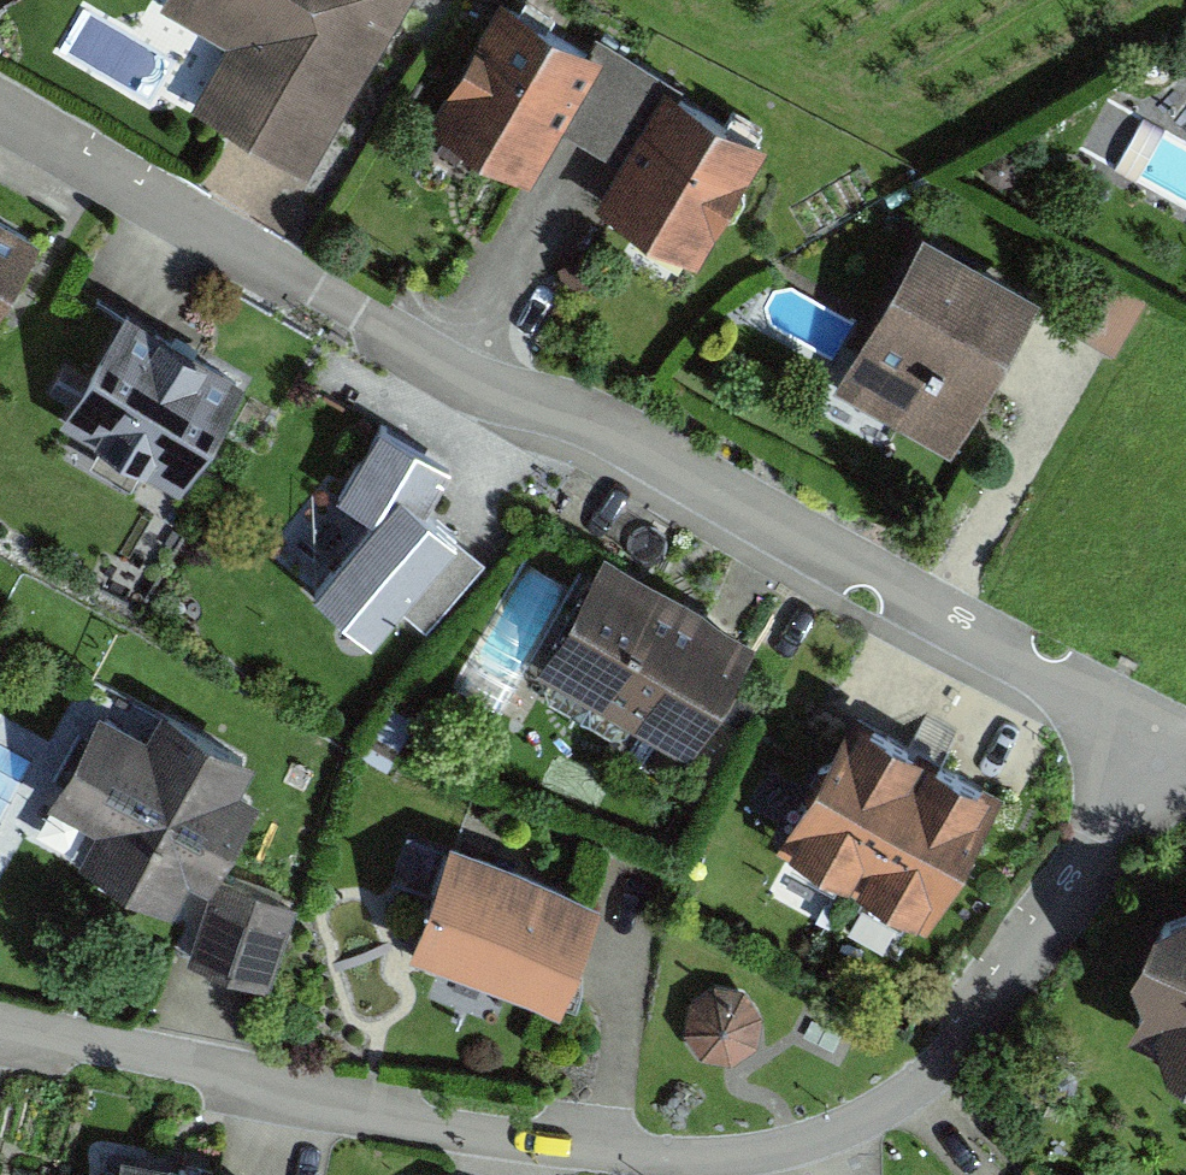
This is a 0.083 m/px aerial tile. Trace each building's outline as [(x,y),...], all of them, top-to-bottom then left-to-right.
[(316,189),(429,0),(170,0),(161,15),(237,60),(200,121),(316,189)] [(708,267),(775,153),(766,148),(775,133),(720,102),(712,114),(690,102),(696,91),(610,41),(599,60),(513,10),(440,136),(541,194),(574,137),(639,175),(617,214),(708,267)] [(47,234),(0,207),(0,314),(1,314),(47,234)] [(963,457),(1049,300),(929,233),(842,391),(963,457)] [(182,500),(245,383),(129,321),(118,341),(88,324),(43,408),(63,419),(55,433),(182,500)] [(373,637),(454,537),(427,507),(450,464),(377,423),(333,497),(371,517),(311,586),(373,637)] [(690,765),(759,648),(605,559),(536,676),(690,765)] [(865,897),(939,759),(864,719),(789,856),(865,897)] [(189,938),(268,781),(159,726),(145,752),(89,724),(42,818),(89,841),(70,878),(189,938)] [(940,937),(1014,800),(939,759),(865,897),(940,937)] [(559,993),(593,897),(454,848),(420,943),(559,993)] [(300,920),(221,893),(190,982),(270,1010),(300,920)] [(1159,927),(1141,978),(1154,1011),(1139,1039),(1173,1054),(1174,1081),(1185,1086),(1185,916),(1159,927)] [(730,1053),(751,1037),(755,1013),(743,994),(715,989),(695,1001),(690,1026),(703,1047),(730,1053)] [(123,1156),(119,1174),(216,1174),(123,1156)]
